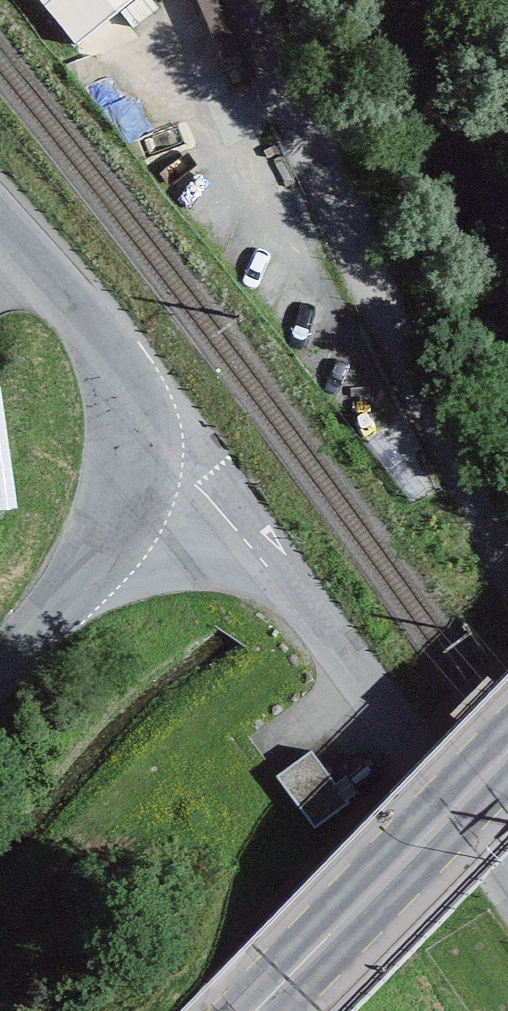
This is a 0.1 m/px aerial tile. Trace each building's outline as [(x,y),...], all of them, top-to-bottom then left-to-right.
[(76,45),(131,0),(39,0),(76,45)]
